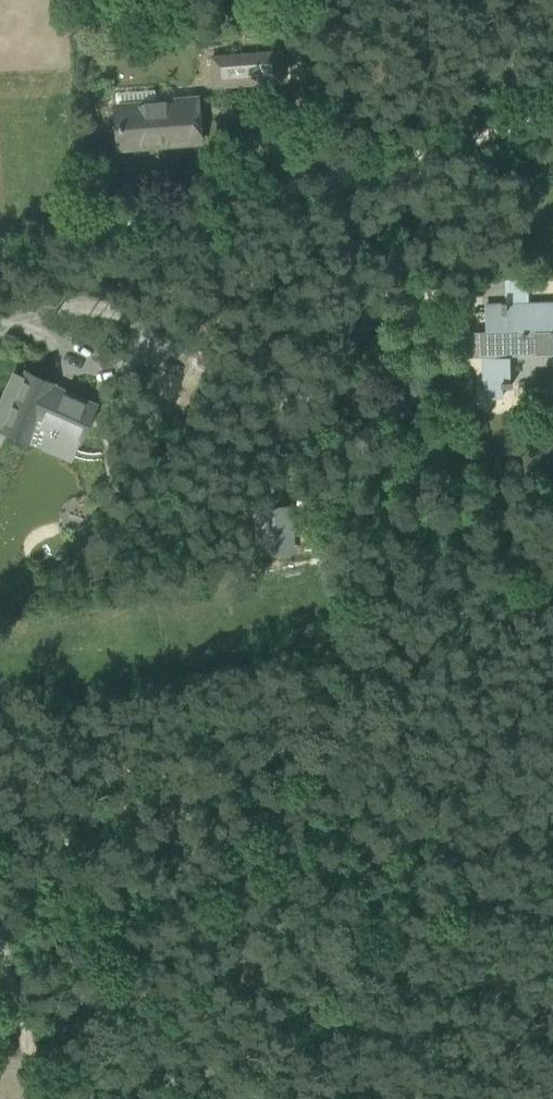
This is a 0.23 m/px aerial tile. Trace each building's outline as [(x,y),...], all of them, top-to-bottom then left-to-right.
[(238,24),(241,52),(209,54),(213,86),(280,81),(278,59),(280,59),(279,49),(271,50),(269,21),(238,24)] [(116,101),(120,147),(198,141),(194,94),(116,101)] [(487,387),(490,387),(490,398),(505,398),(505,387),(514,387),(514,383),(511,383),(511,359),(510,359),(510,355),(539,355),(538,334),(552,334),(552,304),(509,305),(509,303),(505,304),(505,311),(477,312),(477,314),(490,314),(490,329),(497,329),(497,333),(469,334),(470,356),(497,356),(497,360),(487,360),(487,387)] [(195,393),(208,359),(193,353),(184,375),(163,367),(158,381),(163,382),(159,393),(178,401),(180,404),(183,405),(187,406),(190,405),(193,403),(195,400),(196,397),(195,393)] [(53,392),(56,387),(26,374),(18,390),(8,386),(0,404),(0,425),(5,427),(7,423),(11,425),(9,429),(28,438),(35,422),(52,430),(51,434),(76,445),(87,421),(77,417),(84,400),(65,391),(62,396),(53,392)] [(293,507),(257,508),(258,551),(294,551),(293,507)]
